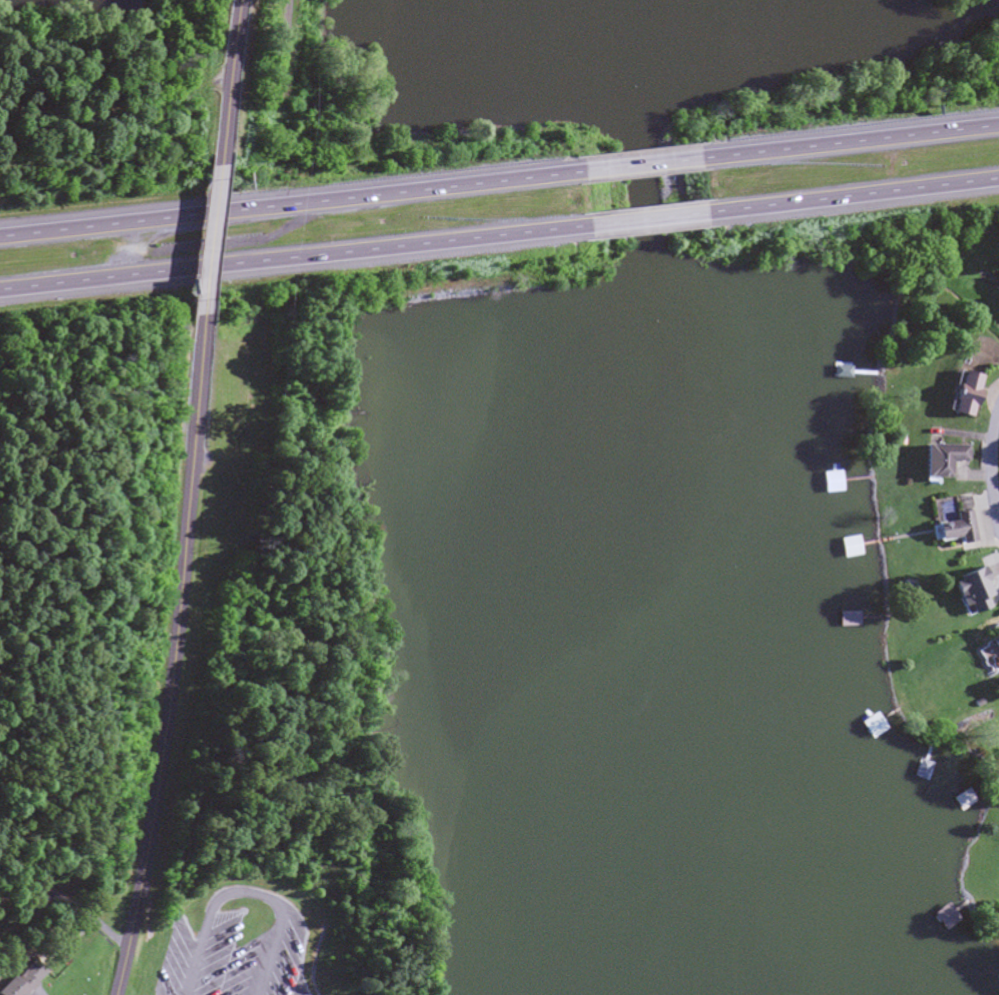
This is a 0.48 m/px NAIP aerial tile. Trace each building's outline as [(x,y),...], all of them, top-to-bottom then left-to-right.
[(858,381),(858,366),(839,366),(839,381),(858,381)] [(972,419),(978,377),(956,373),(949,415),(972,419)] [(949,480),(949,463),(967,463),(967,447),(921,447),(921,480),(949,480)] [(855,470),(836,470),(836,492),(855,492),(855,470)] [(954,523),(934,526),(936,544),(958,541),(959,546),(974,544),(970,512),(953,515),(954,523)] [(840,559),(859,557),(857,538),(838,540),(840,559)] [(991,597),(980,567),(949,578),(962,616),(987,608),(984,600),(991,597)] [(983,637),(997,658),(998,657),(998,626),(983,637)] [(959,809),(976,802),(970,789),(954,796),(959,809)] [(950,918),(947,898),(929,901),(932,921),(950,918)] [(45,969),(21,994),(4,994),(0,991),(0,987),(14,973),(15,975),(32,957),(45,969)]
